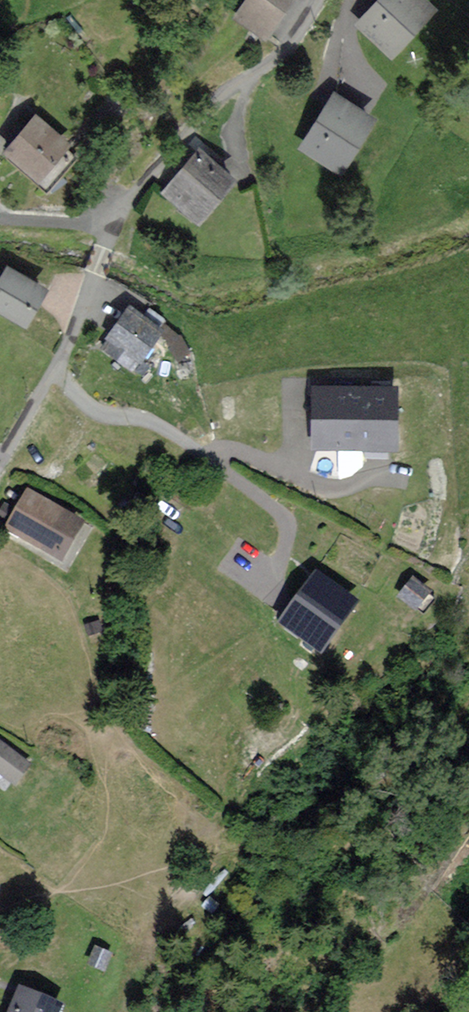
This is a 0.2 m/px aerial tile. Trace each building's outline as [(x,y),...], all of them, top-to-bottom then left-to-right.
[(242,16),(270,35),(293,0),(252,0),(242,16)] [(360,24),(393,55),(434,11),(423,0),(383,0),(360,24)] [(371,119),(335,97),(304,146),(341,168),(371,119)] [(37,119),(7,154),(38,180),(68,144),(37,119)] [(230,180),(196,152),(163,192),(197,221),(230,180)] [(8,269),(0,284),(0,309),(27,325),(47,291),(8,269)] [(159,331),(132,311),(105,347),(133,367),(159,331)] [(394,391),(314,391),(314,444),(394,444),(394,391)] [(20,485),(0,516),(0,523),(57,559),(80,523),(20,485)] [(307,573),(269,626),(313,657),(351,607),(307,573)] [(424,597),(404,581),(390,601),(412,614),(424,597)] [(0,740),(0,787),(3,789),(25,757),(0,740)] [(111,952),(97,946),(89,963),(103,969),(111,952)] [(60,1002),(21,986),(10,1011),(56,1011),(60,1002)]
